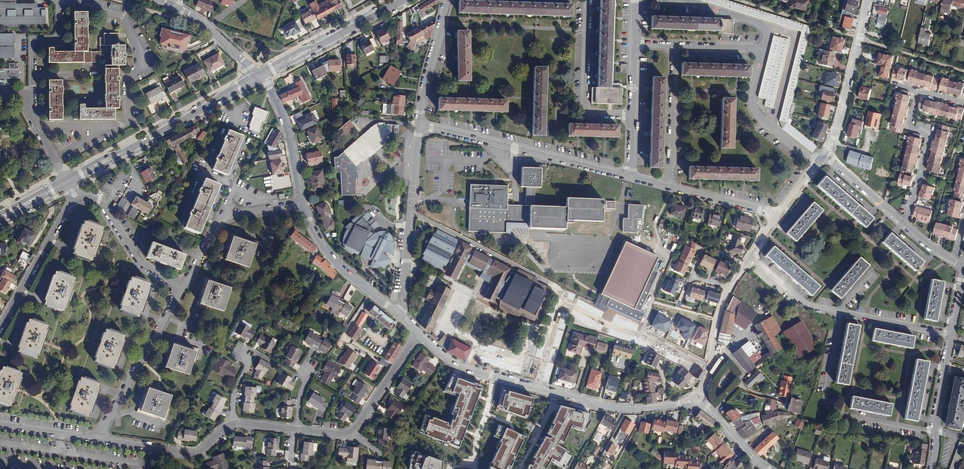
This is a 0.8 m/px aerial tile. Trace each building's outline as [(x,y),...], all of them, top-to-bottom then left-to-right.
[(46,23),(46,7),(38,7),(38,3),(17,3),(17,0),(0,0),(0,23),(46,23)] [(212,12),(217,0),(212,0),(211,2),(208,0),(207,0),(199,0),(196,5),(212,12)] [(310,4),(319,19),(335,11),(329,0),(328,0),(318,5),(317,4),(316,1),(310,4)] [(342,7),(338,0),(329,0),(335,11),(342,7)] [(418,7),(420,11),(418,12),(421,18),(426,15),(424,11),(439,2),(438,0),(431,0),(418,7)] [(591,103),(621,104),(622,89),(610,88),(612,0),(600,0),(600,7),(597,7),(597,10),(600,11),(600,29),(596,29),(596,32),(600,33),(599,52),(596,52),(596,55),(599,55),(599,74),(595,74),(595,77),(599,78),(598,88),(592,88),(591,103)] [(622,89),(622,85),(613,85),(614,0),(612,0),(610,88),(622,89)] [(723,7),(801,32),(779,120),(782,128),(812,152),(817,147),(790,125),(787,122),(788,118),(789,113),(791,105),(792,101),(797,80),(802,63),(806,46),(811,27),(725,0),(701,0),(723,7)] [(807,0),(805,0),(791,0),(789,7),(804,10),(807,0)] [(849,30),(857,0),(844,0),(839,23),(837,27),(849,30)] [(951,12),(953,5),(954,0),(943,0),(941,10),(951,12)] [(571,16),(571,5),(459,2),(458,13),(571,16)] [(300,16),(305,24),(309,21),(313,19),(314,20),(317,18),(318,20),(319,19),(310,4),(310,5),(313,11),(310,12),(309,11),(300,16)] [(885,27),(887,17),(889,9),(879,7),(878,13),(879,13),(877,25),(885,27)] [(412,8),(409,9),(411,13),(411,15),(413,18),(417,16),(412,8)] [(87,13),(73,13),(73,21),(75,21),(75,24),(74,24),(73,40),(76,40),(76,44),(74,44),(74,52),(53,52),(53,48),(48,48),(48,63),(100,63),(100,52),(87,52),(87,45),(88,45),(87,38),(87,26),(87,19),(87,13)] [(732,34),(733,19),(652,16),(651,28),(718,30),(718,33),(732,34)] [(418,43),(431,36),(436,19),(418,28),(413,32),(416,38),(415,45),(418,43)] [(303,28),(299,20),(282,28),(287,37),(292,35),(292,36),(300,31),(300,30),(303,28)] [(922,27),(918,42),(929,45),(931,34),(925,33),(926,28),(922,27)] [(389,39),(384,29),(375,33),(381,43),(389,39)] [(410,41),(416,38),(413,32),(412,31),(406,34),(410,41)] [(458,81),(469,81),(468,31),(457,31),(458,81)] [(84,109),(84,105),(79,105),(79,120),(114,120),(114,108),(118,108),(118,100),(116,100),(116,97),(118,97),(118,81),(116,81),(116,77),(118,77),(118,66),(124,66),(124,57),(122,57),(122,54),(124,54),(124,45),(119,45),(119,33),(104,33),(104,38),(100,38),(100,46),(111,46),(111,52),(110,52),(110,59),(111,59),(111,66),(104,66),(104,76),(104,83),(105,83),(105,95),(104,95),(104,102),(105,102),(105,108),(84,109)] [(15,58),(15,34),(0,34),(0,58),(15,58)] [(764,105),(772,107),(789,40),(773,35),(758,97),(765,99),(764,105)] [(840,52),(843,40),(832,37),(829,49),(840,52)] [(377,47),(372,38),(360,44),(365,54),(373,50),(377,47)] [(823,50),(819,63),(831,67),(834,53),(823,50)] [(881,76),(888,78),(893,56),(880,53),(878,64),(883,65),(881,76)] [(218,54),(204,62),(210,72),(224,64),(218,54)] [(355,69),(354,55),(346,56),(347,69),(355,69)] [(340,60),(328,61),(328,70),(328,71),(340,71),(340,60)] [(321,67),(312,71),(316,79),(325,74),(325,72),(325,71),(328,70),(328,61),(321,64),(322,67),(321,67)] [(749,77),(749,66),(682,63),(681,75),(749,77)] [(204,75),(198,64),(184,71),(190,83),(204,75)] [(382,79),(392,84),(400,72),(390,66),(382,79)] [(912,82),(915,70),(912,69),(911,70),(901,67),(900,69),(895,67),(892,79),(897,80),(898,79),(900,79),(905,80),(906,77),(909,78),(909,80),(912,80),(912,82)] [(532,136),(544,136),(546,68),(534,68),(532,136)] [(4,69),(4,72),(0,72),(0,81),(4,81),(4,78),(19,78),(19,69),(4,69)] [(919,71),(915,70),(912,82),(915,83),(915,84),(918,85),(918,84),(931,87),(931,89),(932,89),(935,78),(934,78),(934,76),(918,72),(919,71)] [(834,74),(830,73),(828,73),(825,84),(836,87),(838,75),(834,74)] [(184,85),(179,77),(165,84),(170,93),(184,85)] [(935,78),(932,89),(936,90),(937,85),(941,86),(940,88),(943,89),(943,90),(946,91),(946,93),(949,94),(950,92),(951,93),(959,95),(959,93),(962,93),(963,92),(963,83),(958,81),(958,83),(949,80),(950,79),(943,77),(943,78),(939,78),(939,79),(935,78)] [(649,168),(661,168),(664,78),(652,78),(649,168)] [(61,81),(48,81),(48,89),(50,89),(50,92),(48,92),(48,108),(50,108),(51,112),(49,112),(49,120),(62,120),(62,114),(62,113),(62,106),(61,94),(62,94),(62,87),(61,87),(61,81)] [(297,87),(280,96),(283,103),(299,95),(302,102),(310,98),(301,81),(296,84),(297,87)] [(836,89),(820,85),(819,91),(822,91),(820,99),(820,100),(831,102),(832,96),(833,93),(835,93),(836,89)] [(164,97),(162,93),(160,89),(159,87),(146,94),(151,104),(157,101),(163,97),(164,97)] [(868,100),(871,89),(862,87),(860,98),(868,100)] [(910,99),(908,98),(909,95),(909,92),(902,90),(901,93),(898,92),(896,99),(897,100),(891,125),(892,125),(891,130),(900,133),(902,133),(903,128),(902,127),(903,125),(905,116),(905,115),(907,115),(909,108),(907,108),(908,106),(910,99)] [(176,103),(180,101),(175,92),(171,94),(176,103)] [(393,96),(392,105),(394,105),(403,106),(404,96),(393,96)] [(923,111),(927,112),(930,100),(929,100),(926,100),(927,98),(922,97),(919,108),(924,109),(923,111)] [(506,112),(506,101),(438,99),(438,110),(506,112)] [(721,148),(732,149),(733,99),(722,99),(721,148)] [(927,112),(956,119),(957,118),(962,119),(963,111),(963,108),(959,107),(959,108),(957,108),(948,105),(946,105),(947,103),(940,102),(939,103),(937,102),(930,100),(927,112)] [(827,118),(830,106),(820,103),(820,107),(818,116),(827,118)] [(403,115),(403,106),(394,105),(394,108),(391,108),(391,111),(393,111),(393,114),(403,115)] [(268,113),(255,108),(252,114),(254,115),(249,125),(251,126),(249,130),(259,133),(263,122),(265,123),(268,113)] [(300,111),(292,115),(299,130),(316,123),(310,111),(301,115),(300,111)] [(870,112),(867,125),(878,127),(881,114),(870,112)] [(354,127),(362,136),(364,134),(353,120),(350,122),(354,127)] [(343,136),(354,127),(350,122),(349,121),(338,131),(343,136)] [(364,134),(362,136),(339,157),(339,158),(346,166),(351,161),(356,166),(362,161),(362,162),(368,157),(369,158),(377,150),(376,148),(383,142),(385,144),(386,143),(387,143),(388,135),(391,135),(392,125),(384,124),(384,123),(380,123),(375,125),(364,134)] [(815,130),(824,134),(827,127),(819,123),(815,130)] [(857,137),(860,126),(851,123),(848,135),(857,137)] [(938,123),(937,129),(938,129),(938,131),(935,140),(935,142),(933,141),(932,148),(933,149),(932,150),(931,158),(930,160),(929,159),(928,162),(929,163),(928,169),(931,170),(930,174),(938,176),(939,172),(940,173),(942,166),(940,166),(949,132),(948,131),(949,126),(938,123)] [(617,137),(617,126),(568,124),(568,136),(617,137)] [(199,131),(197,128),(196,125),(182,133),(185,140),(195,135),(195,134),(199,131)] [(310,137),(312,143),(322,139),(317,127),(307,132),(310,137)] [(265,151),(271,154),(282,134),(275,130),(266,145),(268,146),(265,151)] [(820,142),(824,134),(815,130),(811,138),(820,142)] [(243,136),(228,131),(226,137),(225,136),(224,140),(225,140),(218,156),(217,156),(216,159),(216,160),(213,169),(227,175),(243,136)] [(166,141),(168,144),(170,148),(173,146),(177,155),(183,152),(178,143),(185,140),(182,133),(166,141)] [(904,184),(909,185),(911,186),(913,180),(911,179),(912,176),(913,172),(915,167),(916,167),(918,160),(916,160),(917,158),(918,155),(919,155),(920,151),(919,151),(919,150),(921,142),(920,142),(920,139),(921,135),(913,133),(913,136),(909,136),(908,142),(909,143),(902,169),(904,170),(903,174),(901,173),(898,184),(903,185),(904,184)] [(376,148),(377,150),(385,144),(383,142),(376,148)] [(874,158),(851,150),(847,163),(853,165),(852,166),(865,170),(866,169),(871,170),(874,158)] [(322,162),(319,151),(306,154),(308,164),(322,162)] [(177,155),(182,164),(187,161),(183,152),(177,155)] [(961,214),(960,214),(960,212),(963,202),(961,201),(962,198),(963,199),(963,159),(961,158),(959,165),(961,165),(954,191),(956,191),(954,199),(951,199),(949,205),(950,206),(948,215),(960,218),(961,214)] [(284,160),(271,163),(273,174),(285,172),(285,170),(287,169),(286,164),(284,164),(284,160)] [(529,219),(565,220),(602,221),(602,206),(606,206),(606,207),(615,208),(615,201),(606,200),(606,203),(602,203),(602,199),(566,198),(566,207),(534,206),(535,187),(540,187),(540,168),(522,167),(521,187),(526,187),(526,205),(526,208),(517,208),(517,205),(507,205),(507,185),(470,184),(468,231),(506,232),(506,223),(506,212),(515,212),(515,219),(529,219)] [(756,181),(757,169),(689,167),(689,178),(756,181)] [(887,170),(882,168),(876,167),(875,175),(889,178),(890,170),(887,170)] [(156,177),(150,168),(141,173),(146,183),(156,177)] [(324,188),(321,171),(309,173),(312,190),(324,188)] [(865,228),(873,218),(824,176),(816,186),(826,194),(841,207),(856,221),(865,228)] [(200,192),(191,211),(189,214),(190,214),(185,228),(199,234),(219,185),(205,179),(201,188),(200,188),(199,191),(200,192)] [(922,191),(920,191),(919,196),(930,199),(931,194),(933,195),(935,187),(923,184),(922,189),(922,191)] [(146,203),(141,211),(142,211),(140,214),(149,218),(157,203),(160,196),(155,193),(150,196),(147,200),(148,200),(146,203)] [(360,203),(361,194),(347,193),(346,202),(360,203)] [(122,210),(128,200),(123,197),(117,207),(122,210)] [(130,205),(141,211),(146,203),(142,201),(137,198),(135,197),(130,205)] [(815,218),(822,210),(812,202),(786,233),(795,241),(802,233),(815,218)] [(316,206),(324,224),(327,223),(330,228),(333,227),(333,223),(332,220),(330,221),(327,216),(330,214),(325,203),(316,206)] [(623,231),(636,232),(637,219),(641,219),(642,205),(628,204),(628,218),(623,218),(623,231)] [(670,214),(683,218),(685,208),(673,205),(670,214)] [(921,218),(921,220),(929,222),(933,210),(916,206),(914,216),(917,217),(921,218)] [(693,207),(690,217),(701,220),(704,210),(693,207)] [(342,249),(351,254),(352,253),(359,255),(359,257),(368,260),(370,258),(374,260),(373,262),(383,269),(389,259),(382,253),(383,252),(392,256),(393,242),(391,241),(392,240),(391,238),(389,234),(387,232),(386,234),(384,232),(384,231),(382,231),(379,231),(377,231),(374,233),(373,232),(372,233),(370,232),(377,225),(363,209),(350,221),(352,222),(351,224),(349,222),(344,226),(346,229),(343,234),(341,240),(342,245),(344,245),(342,249)] [(506,223),(515,223),(515,219),(515,212),(506,212),(506,223)] [(718,227),(721,216),(710,214),(708,224),(718,227)] [(748,232),(751,219),(738,216),(735,228),(748,232)] [(565,229),(565,220),(529,219),(529,224),(529,228),(565,229)] [(103,227),(84,221),(83,225),(81,224),(73,249),(74,250),(73,254),(92,260),(93,256),(94,257),(103,232),(102,231),(103,227)] [(940,234),(939,236),(943,237),(943,235),(948,237),(950,237),(950,239),(955,240),(958,229),(953,228),(953,226),(941,223),(938,234),(940,234)] [(299,230),(295,226),(290,234),(292,235),(291,237),(311,253),(316,247),(313,245),(311,244),(297,232),(299,230)] [(882,235),(885,231),(881,227),(877,231),(882,235)] [(17,242),(21,244),(22,241),(29,245),(35,234),(24,228),(17,242)] [(511,268),(435,231),(423,253),(447,267),(443,275),(456,282),(465,264),(493,278),(484,297),(494,302),(496,297),(533,316),(548,287),(511,268)] [(922,273),(928,266),(890,233),(882,243),(890,250),(915,271),(916,270),(918,271),(917,273),(919,274),(920,273),(921,272),(922,273)] [(739,245),(741,236),(733,234),(729,251),(739,254),(742,245),(739,245)] [(248,267),(256,244),(233,236),(225,259),(248,267)] [(185,255),(152,242),(146,257),(179,270),(185,255)] [(0,254),(6,255),(10,247),(0,243),(0,254)] [(652,269),(657,258),(625,243),(602,294),(603,295),(598,305),(605,308),(606,306),(640,323),(644,313),(640,311),(659,272),(652,269)] [(688,262),(688,263),(691,257),(692,255),(694,254),(694,252),(694,251),(694,250),(685,246),(679,258),(681,259),(688,262)] [(819,286),(773,246),(765,256),(810,295),(819,286)] [(30,263),(35,255),(33,254),(30,258),(28,257),(29,255),(23,251),(19,257),(30,263)] [(324,259),(317,255),(312,262),(323,268),(333,279),(337,272),(324,259)] [(704,255),(699,264),(704,266),(704,265),(705,266),(705,267),(711,269),(715,260),(704,255)] [(830,290),(840,299),(868,266),(869,265),(859,257),(830,290)] [(679,258),(677,262),(676,261),(675,264),(676,264),(673,271),(682,275),(688,262),(681,259),(679,258)] [(719,262),(715,271),(718,273),(721,274),(726,276),(730,267),(719,262)] [(7,266),(0,277),(1,277),(11,283),(12,284),(14,280),(9,277),(11,274),(13,270),(7,266)] [(75,278),(55,272),(54,276),(53,275),(44,300),(45,300),(44,304),(63,311),(65,307),(66,307),(75,283),(73,282),(75,278)] [(1,277),(0,279),(0,281),(2,282),(0,285),(0,291),(5,294),(7,290),(9,287),(11,283),(1,277)] [(150,283),(131,277),(129,281),(128,281),(119,305),(121,306),(119,310),(139,316),(140,313),(141,313),(150,288),(149,287),(150,283)] [(679,281),(671,277),(664,291),(673,296),(678,285),(677,285),(679,281)] [(742,279),(733,292),(739,296),(747,282),(742,279)] [(924,319),(938,322),(946,281),(931,279),(930,287),(925,309),(924,319)] [(231,288),(207,280),(200,303),(223,311),(231,288)] [(440,284),(419,325),(428,333),(451,289),(440,284)] [(689,297),(701,301),(702,299),(703,296),(704,291),(698,290),(695,289),(689,287),(687,292),(690,293),(689,297)] [(337,309),(343,300),(340,298),(339,299),(336,298),(337,296),(338,295),(338,293),(335,291),(332,292),(325,304),(332,308),(330,312),(334,314),(337,309)] [(703,296),(702,299),(717,304),(720,295),(715,294),(715,295),(713,294),(713,293),(704,291),(703,296)] [(725,311),(724,310),(719,333),(730,335),(733,322),(744,330),(756,313),(732,297),(725,311)] [(346,301),(343,300),(337,309),(340,311),(340,312),(347,316),(352,307),(348,304),(345,303),(346,301)] [(389,329),(394,322),(374,306),(373,307),(370,305),(366,309),(375,318),(389,329)] [(347,335),(356,341),(362,330),(359,328),(368,315),(363,312),(347,335)] [(669,331),(673,322),(658,315),(653,327),(664,332),(665,330),(669,331)] [(765,319),(774,335),(781,331),(772,315),(765,319)] [(28,323),(26,323),(18,347),(19,348),(17,352),(37,358),(38,354),(39,355),(48,330),(46,329),(48,325),(29,319),(28,323)] [(695,325),(681,319),(677,328),(683,331),(682,334),(685,335),(684,339),(688,341),(695,325)] [(765,319),(764,320),(773,336),(774,335),(765,319)] [(243,320),(241,323),(250,328),(252,325),(243,320)] [(767,357),(772,356),(771,355),(780,349),(773,336),(764,320),(754,325),(757,331),(755,333),(757,337),(760,335),(769,352),(764,354),(760,357),(752,346),(744,352),(740,347),(732,353),(747,373),(767,357)] [(799,359),(818,347),(802,320),(783,332),(799,359)] [(250,328),(241,323),(235,333),(245,338),(246,336),(251,339),(255,332),(250,329),(251,328),(250,328)] [(847,385),(859,326),(847,323),(835,383),(847,385)] [(708,331),(700,327),(693,340),(703,345),(707,338),(705,337),(708,331)] [(913,334),(873,327),(871,339),(910,346),(913,334)] [(125,336),(106,329),(104,333),(103,333),(94,357),(95,358),(94,362),(113,368),(115,364),(116,365),(125,340),(123,340),(125,336)] [(311,347),(314,349),(320,340),(316,338),(317,336),(310,332),(304,341),(309,344),(311,345),(311,347)] [(582,347),(593,350),(596,339),(587,337),(574,333),(569,351),(580,354),(582,349),(580,348),(581,346),(582,347)] [(717,340),(724,341),(729,342),(730,335),(719,333),(717,340)] [(270,353),(276,343),(271,340),(266,337),(266,338),(260,335),(256,342),(262,345),(261,347),(270,353)] [(437,343),(446,347),(449,339),(441,335),(437,343)] [(470,348),(452,339),(451,341),(447,351),(464,360),(470,348)] [(320,340),(314,349),(317,351),(318,349),(321,351),(326,354),(331,344),(323,340),(323,341),(320,340)] [(392,364),(403,347),(398,344),(399,342),(396,340),(383,359),(392,364)] [(606,352),(608,345),(598,342),(596,349),(606,352)] [(196,351),(173,344),(165,367),(189,374),(196,351)] [(612,344),(609,354),(628,360),(631,350),(612,344)] [(293,367),(296,362),(294,362),(297,356),(301,351),(292,346),(286,357),(288,358),(285,363),(293,367)] [(338,362),(348,369),(357,354),(348,349),(343,357),(342,357),(338,362)] [(655,368),(660,357),(650,352),(645,363),(655,368)] [(426,364),(427,362),(429,359),(420,354),(412,366),(421,372),(422,370),(430,375),(435,367),(429,363),(428,365),(426,364)] [(237,371),(230,367),(229,369),(228,368),(229,366),(230,363),(221,357),(213,371),(223,376),(224,374),(232,379),(237,371)] [(255,368),(257,370),(258,370),(257,372),(256,372),(254,375),(261,379),(264,374),(265,374),(270,364),(261,359),(255,368)] [(916,421),(928,361),(915,359),(904,419),(916,421)] [(326,375),(324,374),(321,380),(329,385),(333,377),(335,378),(341,368),(328,361),(322,371),(325,373),(327,374),(326,375)] [(380,367),(372,361),(364,373),(374,380),(377,374),(376,373),(380,367)] [(690,374),(700,381),(705,373),(694,366),(690,374)] [(3,367),(1,371),(0,370),(0,403),(11,406),(12,402),(13,403),(21,378),(20,377),(22,373),(3,367)] [(572,386),(576,373),(561,368),(557,382),(572,386)] [(586,385),(587,385),(593,387),(596,388),(601,373),(591,370),(586,385)] [(671,381),(679,389),(684,384),(685,384),(689,379),(681,371),(671,381)] [(758,371),(744,383),(749,388),(751,389),(761,380),(767,387),(770,384),(758,371)] [(647,378),(651,379),(657,380),(658,373),(649,372),(647,378)] [(296,383),(293,381),(292,382),(290,381),(291,380),(292,378),(282,373),(277,383),(287,388),(287,387),(292,390),(296,383)] [(444,392),(458,397),(448,423),(425,415),(419,433),(458,448),(464,431),(480,389),(481,385),(456,376),(452,375),(444,392)] [(605,389),(614,392),(618,379),(609,376),(605,389)] [(781,380),(779,395),(779,396),(787,398),(791,377),(784,376),(783,380),(781,380)] [(100,384),(81,377),(79,381),(78,381),(69,406),(71,406),(70,410),(89,416),(90,413),(91,413),(100,388),(98,388),(100,384)] [(397,388),(399,389),(400,390),(399,391),(398,390),(396,394),(406,401),(410,395),(406,393),(411,384),(403,378),(397,388)] [(958,378),(949,427),(963,430),(963,429),(963,379),(958,378)] [(646,394),(654,393),(651,379),(644,379),(646,394)] [(359,404),(362,399),(361,398),(364,393),(368,387),(360,382),(353,393),(354,394),(351,399),(359,404)] [(243,395),(243,399),(253,400),(254,396),(255,396),(256,388),(246,387),(245,392),(245,395),(243,395)] [(172,395),(148,388),(141,411),(164,418),(172,395)] [(533,398),(503,390),(498,406),(502,408),(501,409),(509,412),(527,419),(531,408),(530,407),(533,398)] [(308,401),(314,405),(319,408),(318,409),(323,412),(328,405),(323,401),(324,400),(313,393),(308,401)] [(648,404),(655,403),(654,393),(646,394),(648,404)] [(214,403),(212,406),(222,411),(223,408),(222,407),(223,405),(226,400),(217,395),(213,402),(214,403)] [(889,416),(891,403),(851,395),(849,408),(889,416)] [(787,411),(798,414),(801,402),(791,398),(787,411)] [(253,400),(243,399),(242,402),(244,402),(244,405),(243,411),(254,412),(255,404),(253,404),(253,400)] [(292,407),(290,406),(289,406),(289,404),(290,404),(291,401),(283,400),(282,406),(281,405),(280,417),(291,418),(292,407)] [(388,409),(390,411),(391,411),(390,413),(389,412),(387,416),(393,419),(396,415),(403,406),(394,400),(388,409)] [(346,416),(347,416),(349,417),(355,408),(346,402),(340,412),(341,412),(337,417),(344,421),(346,418),(345,417),(346,416)] [(222,411),(212,406),(210,409),(209,409),(205,415),(214,421),(217,416),(218,414),(220,414),(222,411)] [(559,407),(558,410),(549,429),(547,434),(542,443),(533,457),(529,465),(528,467),(527,468),(545,468),(549,460),(555,464),(552,468),(561,468),(561,467),(563,468),(565,468),(566,468),(567,467),(572,457),(569,455),(570,453),(564,449),(560,447),(562,443),(570,427),(573,428),(584,431),(586,429),(590,414),(587,413),(573,409),(573,411),(559,407)] [(788,417),(788,413),(783,412),(776,412),(776,411),(773,412),(772,409),(771,409),(765,411),(766,414),(761,416),(764,424),(783,418),(788,417)] [(705,434),(714,421),(700,410),(698,412),(695,417),(704,424),(700,430),(705,434)] [(727,415),(732,422),(739,418),(741,417),(737,411),(729,413),(727,415)] [(611,430),(616,422),(604,415),(600,423),(611,430)] [(738,432),(744,439),(761,426),(758,417),(743,423),(746,426),(738,432)] [(660,420),(655,418),(652,428),(664,431),(664,430),(666,421),(660,420)] [(742,424),(742,423),(739,418),(732,422),(736,427),(742,424)] [(801,430),(805,422),(802,420),(798,418),(794,426),(801,430)] [(628,434),(634,425),(625,420),(620,429),(628,434)] [(674,422),(666,420),(666,421),(664,430),(676,432),(678,422),(674,421),(674,422)] [(649,424),(641,422),(639,431),(647,433),(649,424)] [(493,436),(500,440),(496,448),(498,449),(488,468),(509,468),(521,443),(522,443),(525,437),(508,429),(499,425),(493,436)] [(377,438),(379,438),(381,438),(381,440),(379,440),(379,444),(386,445),(386,439),(388,439),(389,429),(378,428),(377,438)] [(177,440),(183,440),(183,439),(189,440),(196,441),(197,431),(185,430),(184,432),(178,431),(177,440)] [(598,442),(602,435),(597,432),(593,440),(598,442)] [(753,449),(759,456),(763,453),(766,450),(778,439),(772,432),(753,449)] [(707,440),(716,450),(723,444),(714,434),(707,440)] [(246,438),(240,437),(234,437),(233,446),(246,447),(246,446),(251,447),(252,437),(247,436),(246,438)] [(274,456),(275,451),(274,451),(274,449),(275,450),(278,450),(279,439),(268,437),(266,448),(267,449),(267,455),(274,456)] [(312,451),(313,443),(304,442),(303,448),(302,454),(301,454),(300,460),(309,461),(309,455),(312,456),(312,451)] [(950,468),(958,468),(958,467),(961,461),(963,452),(963,443),(960,442),(950,468)] [(604,453),(610,457),(616,446),(610,443),(604,453)] [(925,444),(917,443),(913,464),(923,465),(925,450),(924,450),(925,444)] [(348,447),(347,449),(347,451),(345,451),(345,449),(339,448),(338,456),(347,457),(347,462),(356,463),(356,459),(357,459),(358,448),(348,447)] [(808,464),(811,453),(797,449),(794,460),(808,464)] [(660,460),(662,458),(654,450),(651,452),(657,457),(660,460)] [(412,451),(408,468),(410,468),(441,468),(441,467),(441,462),(437,460),(414,452),(412,451)] [(665,452),(664,463),(671,463),(671,464),(675,465),(676,456),(676,453),(665,452)] [(212,461),(205,464),(207,468),(217,468),(225,468),(229,467),(223,453),(213,457),(214,460),(215,462),(213,463),(212,461)] [(687,468),(687,461),(688,457),(676,456),(675,465),(675,466),(683,466),(683,468),(687,468)] [(379,459),(376,459),(375,461),(372,460),(367,460),(366,468),(378,468),(379,459)] [(378,468),(390,468),(391,463),(386,462),(382,461),(382,460),(379,459),(378,468)] [(727,464),(724,467),(725,467),(723,468),(739,468),(742,464),(738,461),(736,463),(734,462),(730,459),(727,464)] [(816,459),(813,468),(827,468),(829,462),(816,459)] [(266,467),(265,467),(265,464),(266,465),(267,461),(259,460),(258,466),(257,468),(268,468),(269,467),(266,467)] [(574,468),(588,468),(589,468),(582,464),(583,463),(578,461),(574,468)]
